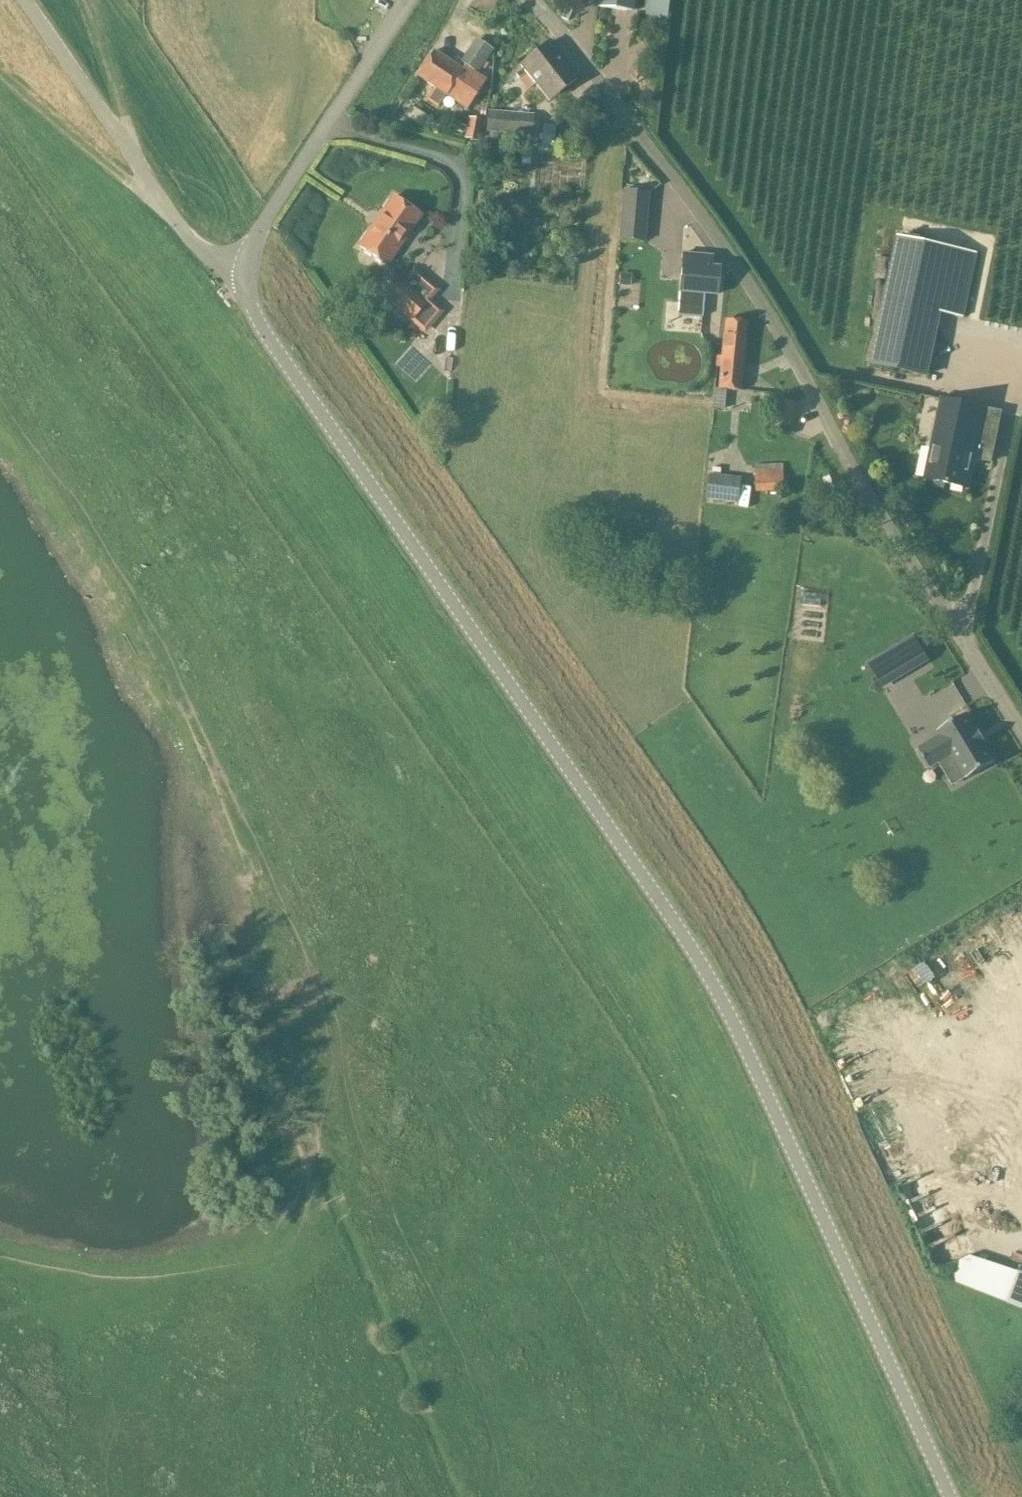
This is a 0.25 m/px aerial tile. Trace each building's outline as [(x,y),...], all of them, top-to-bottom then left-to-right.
[(597,5),(633,10),(634,0),(598,0),(597,5)] [(670,0),(650,0),(648,18),(668,20),(670,0)] [(478,73),(494,49),(476,38),(461,61),(478,73)] [(549,101),(579,77),(550,41),(520,65),(549,101)] [(462,69),(434,51),(418,76),(466,108),(485,80),(464,66),(462,69)] [(532,135),(534,114),(487,111),(485,132),(532,135)] [(482,119),(469,117),(465,138),(478,140),(482,119)] [(648,193),(623,191),(619,239),(644,241),(648,193)] [(385,264),(419,215),(393,197),(359,246),(385,264)] [(961,317),(974,253),(896,237),(870,364),(928,377),(941,313),(961,317)] [(717,294),(719,268),(711,267),(712,256),(682,254),(679,291),(680,291),(678,315),(703,317),(705,293),(717,294)] [(425,329),(437,314),(424,302),(434,292),(412,273),(389,299),(425,329)] [(740,390),(747,321),(725,319),(721,357),(717,356),(716,367),(720,367),(718,388),(740,390)] [(789,433),(795,400),(779,397),(772,430),(789,433)] [(968,489),(985,408),(941,399),(924,480),(968,489)] [(756,492),(785,490),(783,463),(755,464),(756,492)] [(740,504),(743,478),(711,473),(708,499),(740,504)] [(906,669),(927,657),(916,639),(914,636),(893,648),(895,651),(906,669)] [(974,749),(989,774),(1016,758),(1006,741),(1008,739),(1000,726),(998,727),(988,710),(974,718),(976,723),(963,731),(940,745),(951,763),(974,749)] [(1017,1273),(1006,1303),(1021,1309),(1021,1275),(1017,1273)]
